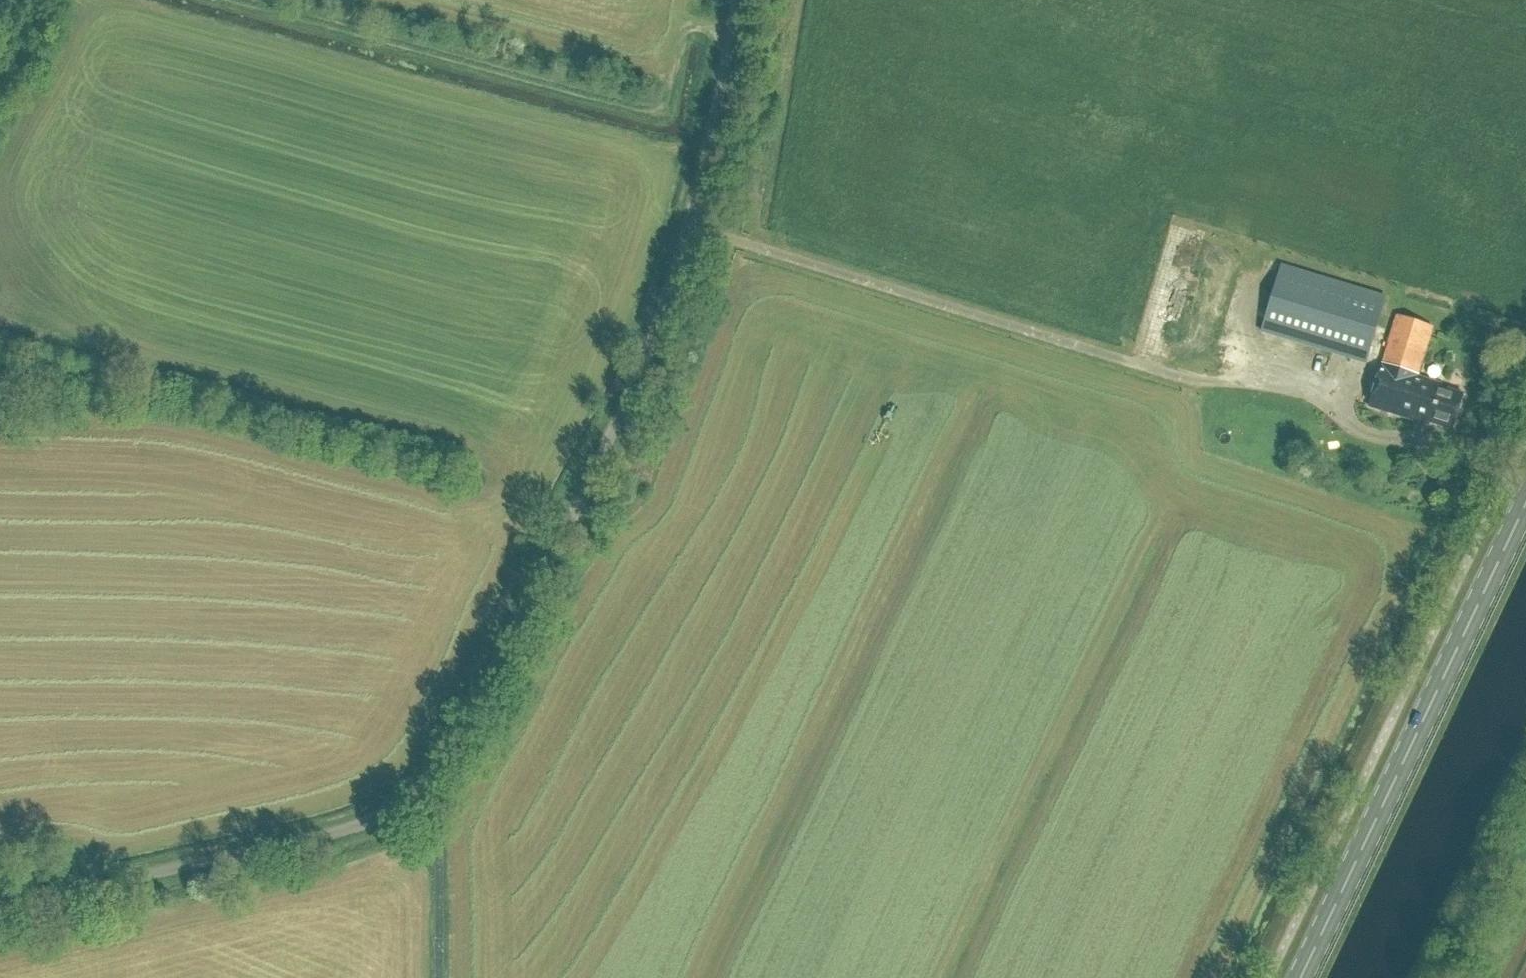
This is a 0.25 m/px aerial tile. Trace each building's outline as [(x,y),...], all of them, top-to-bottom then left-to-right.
[(1367,365),(1387,296),(1282,265),(1262,333),(1367,365)] [(1369,407),(1382,411),(1418,422),(1420,415),(1454,426),(1463,396),(1441,389),(1442,386),(1417,378),(1433,328),(1398,317),(1382,368),(1383,368),(1378,384),(1376,383),(1369,407)]
